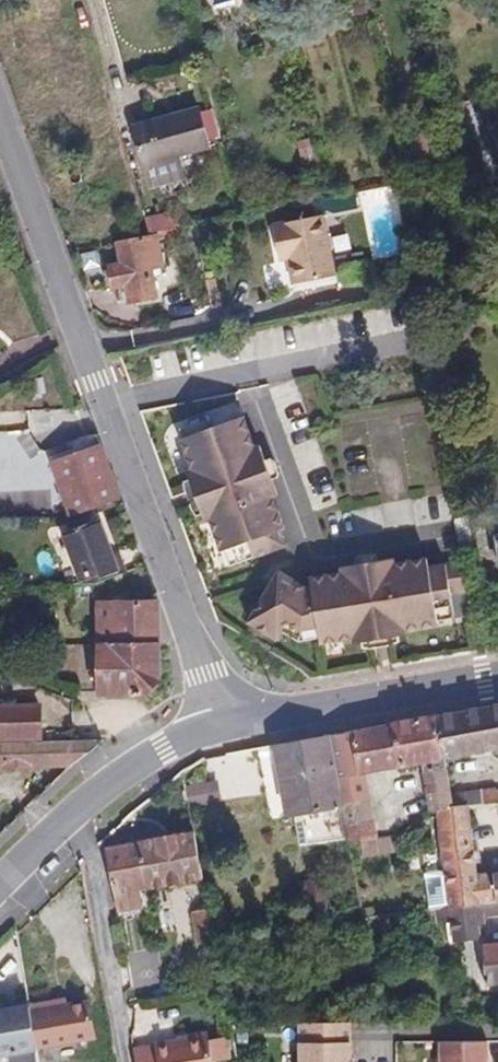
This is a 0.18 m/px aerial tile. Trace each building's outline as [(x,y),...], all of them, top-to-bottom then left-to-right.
[(454,107),(467,155),(492,148),(479,101),(454,107)] [(210,147),(199,109),(135,126),(152,188),(186,178),(179,155),(210,147)] [(471,170),(496,164),(492,148),(467,155),(471,170)] [(147,219),(150,234),(182,227),(177,212),(147,219)] [(338,275),(325,214),(275,224),(282,260),(290,258),(295,284),(338,275)] [(163,266),(157,238),(120,245),(123,264),(111,266),(118,305),(158,296),(152,269),(163,266)] [(244,414),(235,417),(197,431),(182,437),(193,468),(189,469),(192,477),(204,511),(208,519),(212,517),(221,543),(223,548),(225,548),(231,564),(283,545),(277,529),(286,525),(274,494),(256,446),(244,414)] [(82,451),(52,462),(72,515),(119,498),(94,431),(91,432),(77,437),(82,451)] [(267,459),(261,444),(256,446),(274,494),(279,493),(274,477),(281,474),(275,456),(267,459)] [(185,480),(197,514),(204,511),(192,477),(185,480)] [(48,501),(19,502),(19,517),(49,516),(48,501)] [(93,522),(91,514),(67,522),(70,530),(93,522)] [(100,520),(93,522),(70,530),(64,532),(82,581),(119,570),(112,553),(100,520)] [(119,570),(127,568),(120,550),(112,553),(119,570)] [(395,557),(379,559),(378,551),(359,554),(360,562),(344,565),(345,570),(396,562),(395,557)] [(383,636),(398,634),(407,632),(407,628),(434,624),(439,623),(439,620),(456,617),(447,564),(430,566),(429,557),(396,562),(345,570),(311,576),(313,585),(310,586),(281,569),(252,621),(280,637),(291,619),(303,628),(319,625),(322,642),(354,636),(355,641),(363,639),(383,636)] [(113,600),(114,619),(99,620),(99,641),(159,640),(158,599),(113,600)] [(113,600),(99,600),(99,620),(114,619),(113,600)] [(398,634),(383,636),(363,639),(365,647),(400,642),(398,634)] [(160,683),(159,640),(99,641),(100,692),(150,692),(160,683)] [(469,805),(497,802),(497,788),(495,786),(449,793),(444,756),(492,748),(494,756),(497,759),(497,704),(436,715),(392,722),(392,724),(330,735),(349,838),(349,840),(377,837),(365,772),(423,762),(431,810),(436,809),(438,809),(469,805)] [(0,706),(0,741),(41,740),(40,705),(0,706)] [(294,815),(303,813),(309,843),(349,838),(330,735),(274,745),(288,816),(294,815)] [(0,741),(0,766),(75,765),(102,739),(74,739),(41,740),(0,741)] [(497,900),(497,896),(494,872),(478,874),(469,805),(438,809),(451,906),(480,902),(497,900)] [(294,815),(299,844),(309,843),(303,813),(294,815)] [(141,888),(202,878),(194,833),(108,847),(118,910),(144,906),(141,888)] [(324,909),(318,857),(304,858),(310,910),(324,909)] [(480,902),(482,915),(497,913),(497,900),(480,902)] [(482,915),(480,902),(451,906),(434,908),(436,922),(449,920),(452,939),(479,936),(477,923),(483,922),(482,915)] [(193,910),(198,943),(214,941),(213,937),(208,908),(193,910)] [(486,983),(497,981),(497,942),(485,944),(486,983)] [(59,1005),(58,999),(30,1004),(37,1047),(96,1036),(90,999),(59,1005)] [(10,1051),(37,1047),(30,1004),(0,1009),(0,1053),(10,1051)] [(229,1020),(232,1038),(265,1037),(265,1019),(229,1020)] [(300,1019),(301,1061),(351,1061),(351,1019),(300,1019)] [(209,1034),(156,1043),(156,1044),(133,1047),(136,1061),(214,1061),(209,1034)] [(486,1040),(440,1040),(440,1061),(486,1061),(486,1040)] [(37,1047),(10,1051),(12,1061),(40,1061),(37,1047)]
